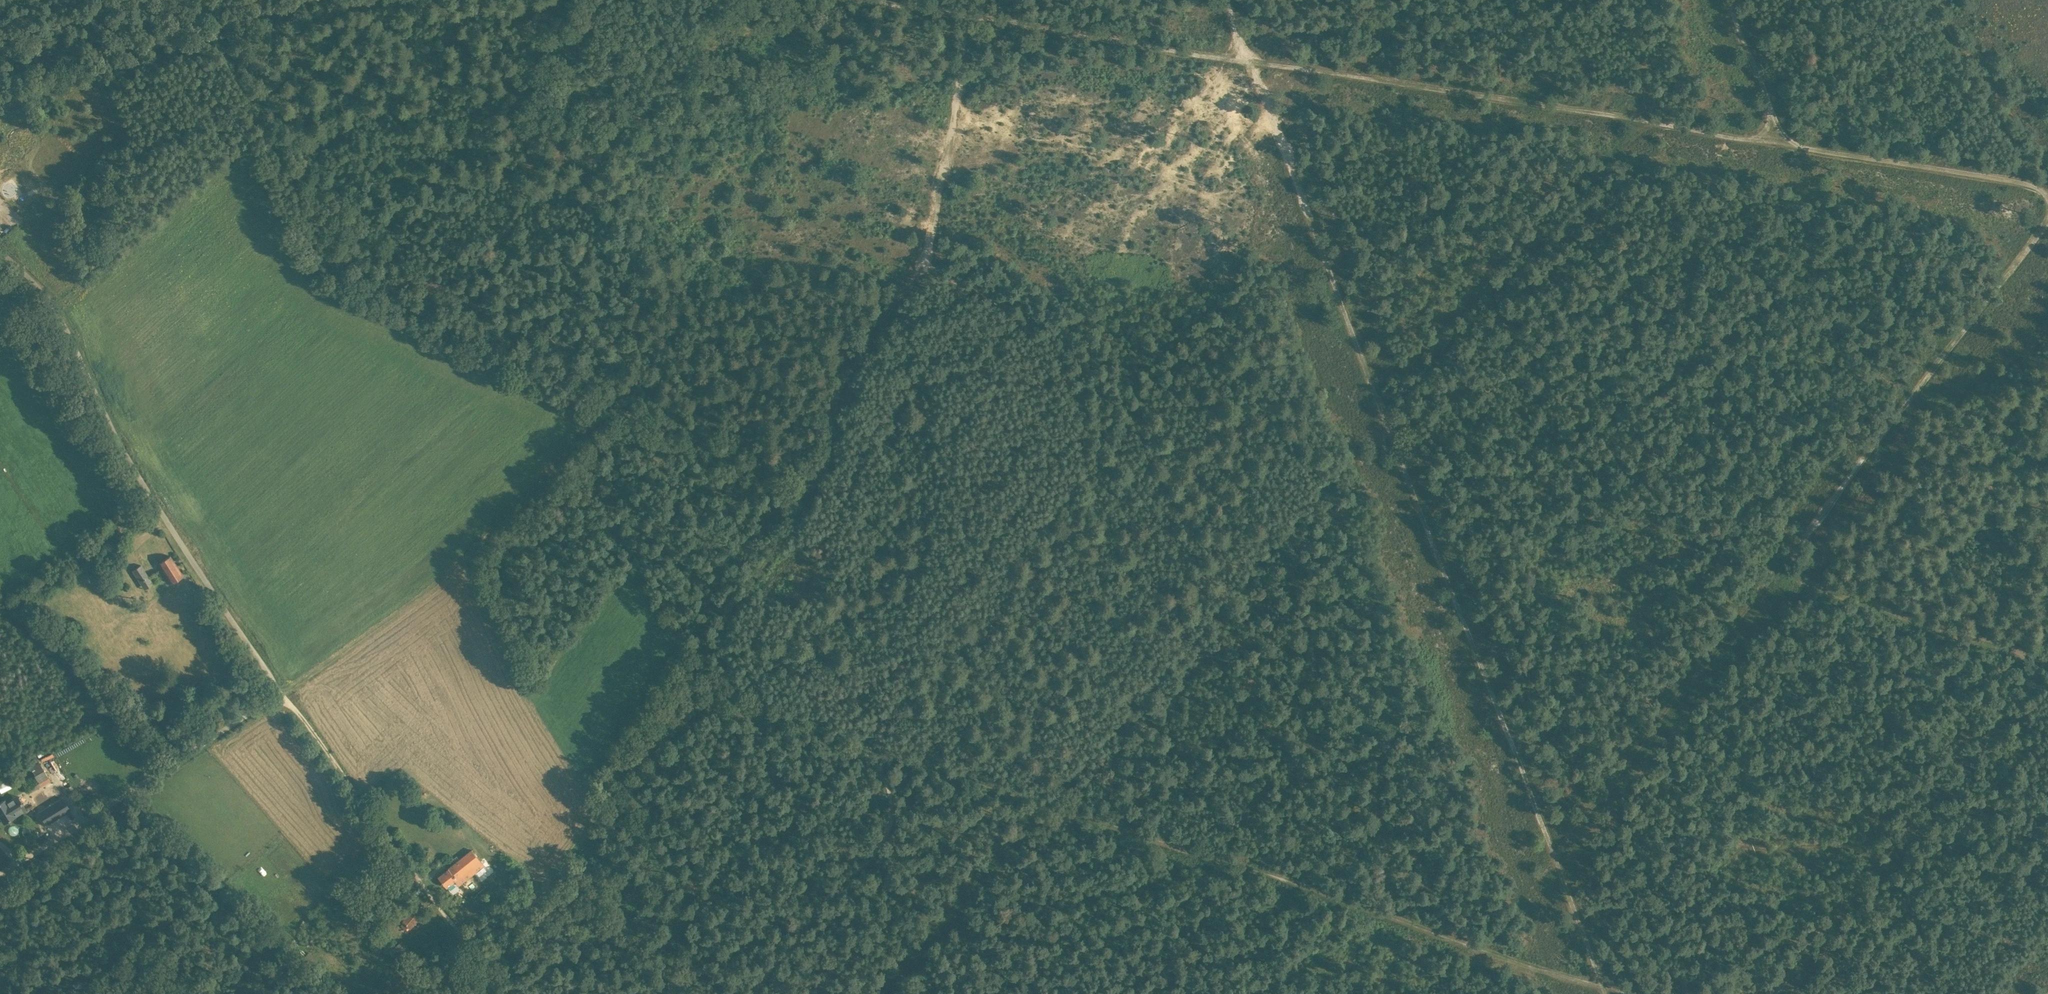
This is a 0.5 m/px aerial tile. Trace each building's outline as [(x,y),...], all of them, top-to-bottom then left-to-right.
[(159,563),(171,583),(183,575),(170,555),(159,563)] [(140,582),(149,576),(141,564),(132,569),(140,582)] [(39,760),(29,766),(41,785),(51,779),(39,760)] [(36,797),(50,820),(62,813),(47,790),(36,797)] [(24,809),(17,797),(7,803),(5,799),(0,802),(0,815),(4,822),(15,816),(15,815),(24,809)] [(447,887),(456,880),(459,878),(462,882),(484,865),(473,849),(439,876),(447,887)] [(412,912),(404,921),(411,926),(418,917),(412,912)] [(413,951),(402,939),(393,947),(404,959),(413,951)]
